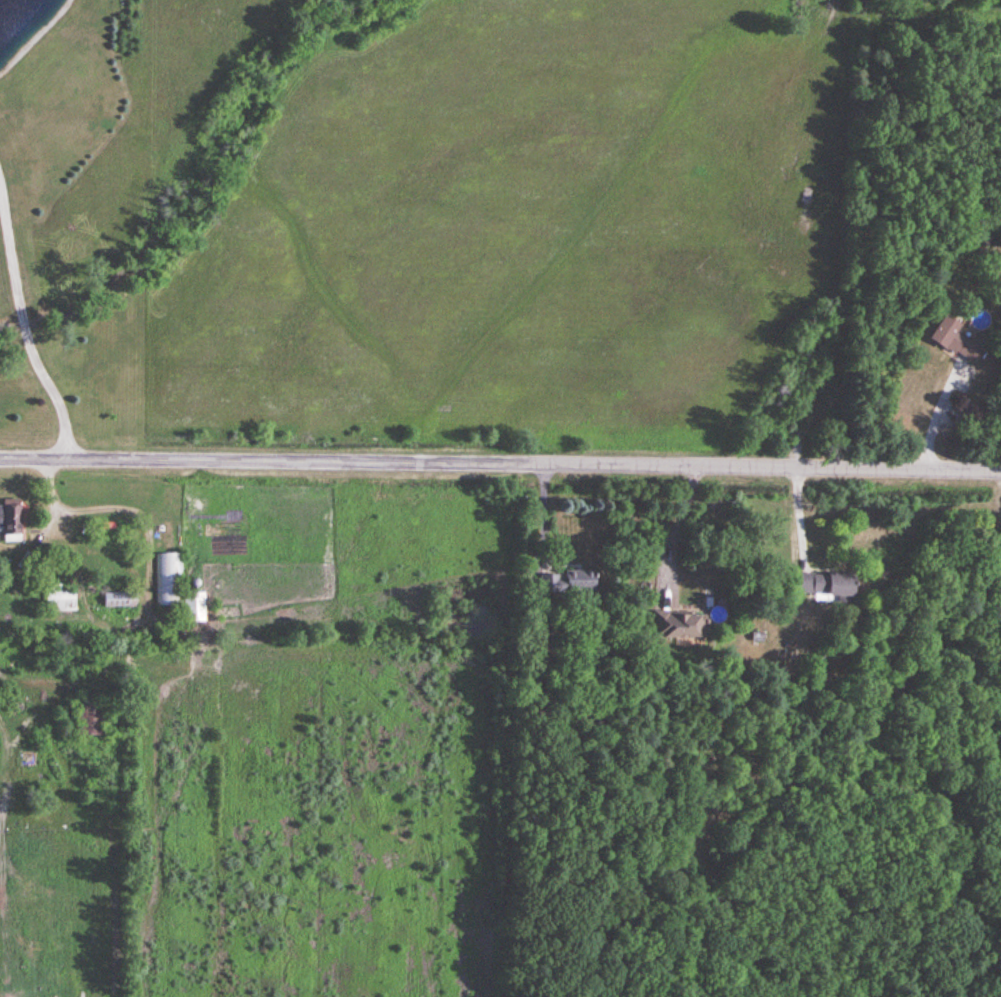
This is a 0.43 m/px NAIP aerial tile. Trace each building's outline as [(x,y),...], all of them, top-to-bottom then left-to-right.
[(929,337),(970,365),(983,346),(942,318),(929,337)] [(3,501),(3,507),(0,507),(0,528),(5,528),(5,541),(19,541),(19,501),(3,501)] [(157,606),(185,606),(185,613),(192,613),(192,623),(204,623),(204,594),(183,594),(183,554),(157,554),(157,606)] [(595,592),(595,572),(540,572),(540,592),(595,592)] [(852,575),(793,573),(792,594),(838,594),(838,602),(852,602),(852,575)] [(61,585),(46,585),(46,612),(76,612),(76,592),(61,592),(61,585)] [(135,594),(104,594),(104,608),(135,608),(135,594)] [(705,636),(705,612),(653,613),(654,638),(705,636)]
